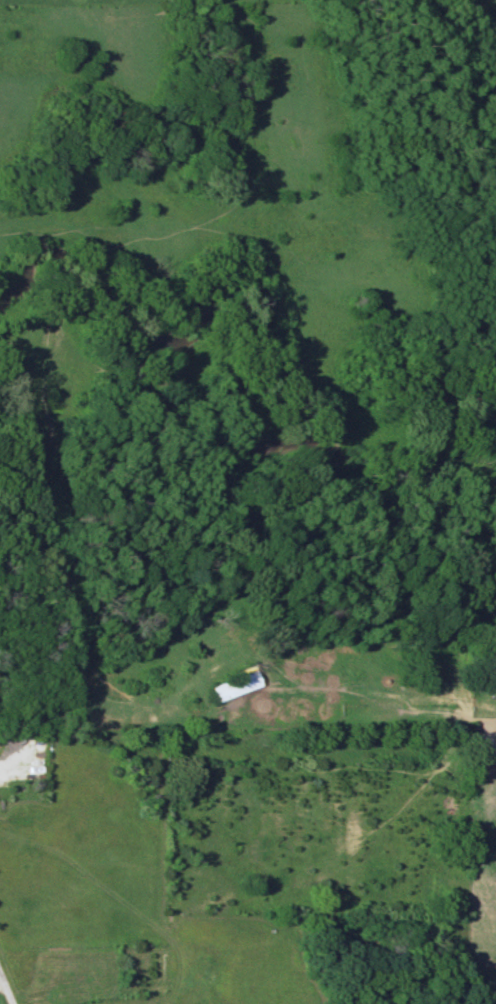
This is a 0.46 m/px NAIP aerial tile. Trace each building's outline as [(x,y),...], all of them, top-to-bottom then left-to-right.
[(210,687),(215,701),(260,685),(255,670),(210,687)]
